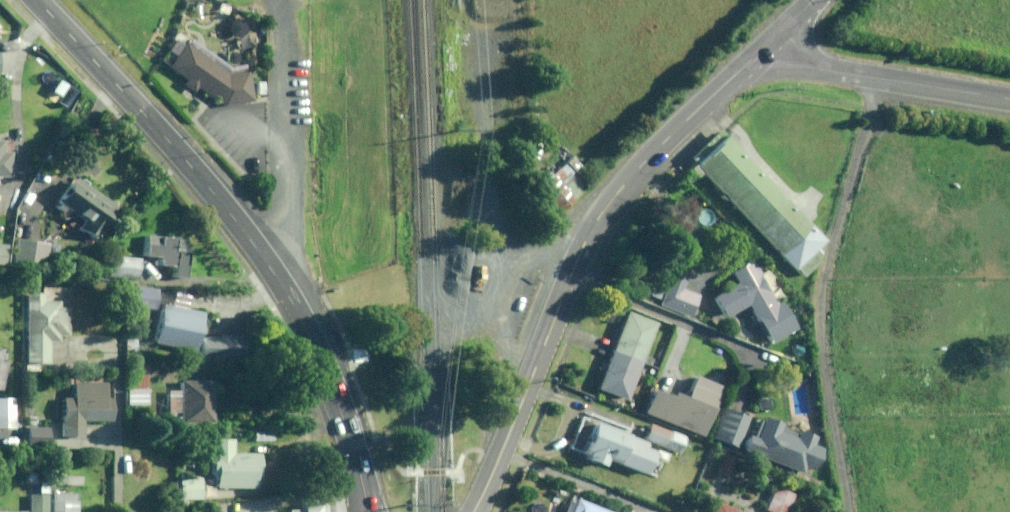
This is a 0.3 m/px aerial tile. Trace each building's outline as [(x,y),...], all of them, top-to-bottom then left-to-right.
[(225,74),(182,43),(165,67),(183,80),(180,85),(190,92),(193,87),(221,106),(250,102),(245,70),(225,74)] [(726,129),(691,163),(686,167),(694,175),(699,171),(792,268),(823,239),(730,142),(734,138),(726,129)] [(550,175),(536,187),(556,210),(583,186),(577,179),(584,173),(569,156),(563,161),(564,162),(556,169),(555,167),(548,174),(550,175)] [(111,205),(80,182),(71,176),(68,180),(66,179),(52,199),(56,202),(53,206),(59,211),(62,206),(80,219),(75,226),(90,238),(96,229),(95,228),(111,205)] [(167,248),(168,236),(142,234),(140,255),(145,255),(154,256),(154,264),(169,265),(169,276),(179,277),(182,249),(167,248)] [(44,241),(18,239),(13,238),(11,261),(42,264),(44,241)] [(136,257),(105,254),(103,276),(134,279),(136,257)] [(722,316),(724,316),(766,291),(760,280),(767,276),(763,269),(757,273),(749,259),(735,267),(728,271),(729,273),(734,281),(732,282),(733,283),(711,295),(710,296),(722,316)] [(686,317),(688,313),(695,297),(678,290),(682,280),(669,274),(660,295),(661,296),(657,305),(681,315),(681,314),(686,317)] [(151,308),(153,287),(132,285),(130,306),(146,307),(151,308)] [(56,334),(66,334),(65,302),(63,302),(63,306),(55,306),(55,299),(41,299),(41,292),(40,292),(22,292),(23,362),(46,361),(46,358),(47,358),(47,342),(46,342),(46,340),(56,340),(56,339),(56,334)] [(197,310),(182,307),(159,302),(157,311),(150,342),(189,350),(194,328),(197,310)] [(634,371),(642,353),(653,322),(623,310),(613,337),(599,373),(593,387),(624,399),(634,371)] [(734,321),(730,332),(750,338),(755,322),(736,315),(734,321)] [(243,336),(202,337),(202,354),(242,354),(243,336)] [(288,338),(284,340),(289,352),(293,350),(288,338)] [(370,362),(369,348),(354,349),(355,363),(370,362)] [(145,403),(145,376),(144,363),(124,364),(124,389),(125,389),(126,404),(145,403)] [(651,391),(642,414),(701,437),(711,409),(714,410),(719,397),(717,396),(720,388),(693,377),(684,399),(671,394),(669,398),(651,391)] [(178,415),(178,422),(210,422),(209,379),(177,380),(177,386),(178,389),(167,389),(165,389),(166,412),(167,412),(167,415),(147,415),(147,424),(167,423),(167,415),(178,415)] [(87,419),(107,420),(108,398),(100,398),(100,382),(69,381),(68,397),(60,397),(58,397),(57,435),(79,435),(79,419),(81,419),(87,419)] [(10,427),(10,397),(0,397),(0,427),(10,427)] [(746,416),(726,408),(723,407),(711,437),(736,448),(740,437),(748,417),(746,416)] [(794,432),(785,429),(779,426),(780,423),(762,416),(761,419),(758,418),(751,436),(746,434),(744,439),(741,449),(797,471),(800,472),(802,466),(811,469),(821,443),(823,439),(820,438),(795,428),(794,432)] [(625,434),(599,423),(591,420),(582,442),(581,441),(577,452),(583,455),(582,457),(600,465),(603,457),(628,467),(637,444),(635,444),(623,439),(625,434)] [(664,438),(665,433),(667,430),(648,423),(647,427),(642,439),(662,446),(661,447),(673,452),(677,453),(681,444),(664,438)] [(44,427),(24,427),(23,444),(44,445),(44,427)] [(273,430),(253,430),(253,441),(273,440),(273,430)] [(213,487),(251,487),(251,475),(255,475),(255,452),(229,452),(229,438),(209,438),(209,475),(213,475),(213,487)] [(58,463),(58,449),(47,449),(47,457),(50,457),(50,462),(58,463)] [(178,477),(179,499),(200,498),(199,476),(178,477)] [(45,492),(45,482),(35,481),(35,492),(45,492)] [(773,511),(786,511),(794,494),(774,485),(773,489),(764,508),(773,511)] [(73,511),(74,511),(75,493),(49,492),(49,511),(67,511),(71,511),(73,511)] [(43,494),(26,494),(26,511),(43,511),(43,494)] [(598,508),(574,498),(568,511),(609,511),(598,508)] [(716,502),(715,501),(710,511),(735,511),(736,509),(734,508),(716,502)] [(317,502),(299,503),(299,509),(286,509),(286,511),(318,511),(317,502)]
